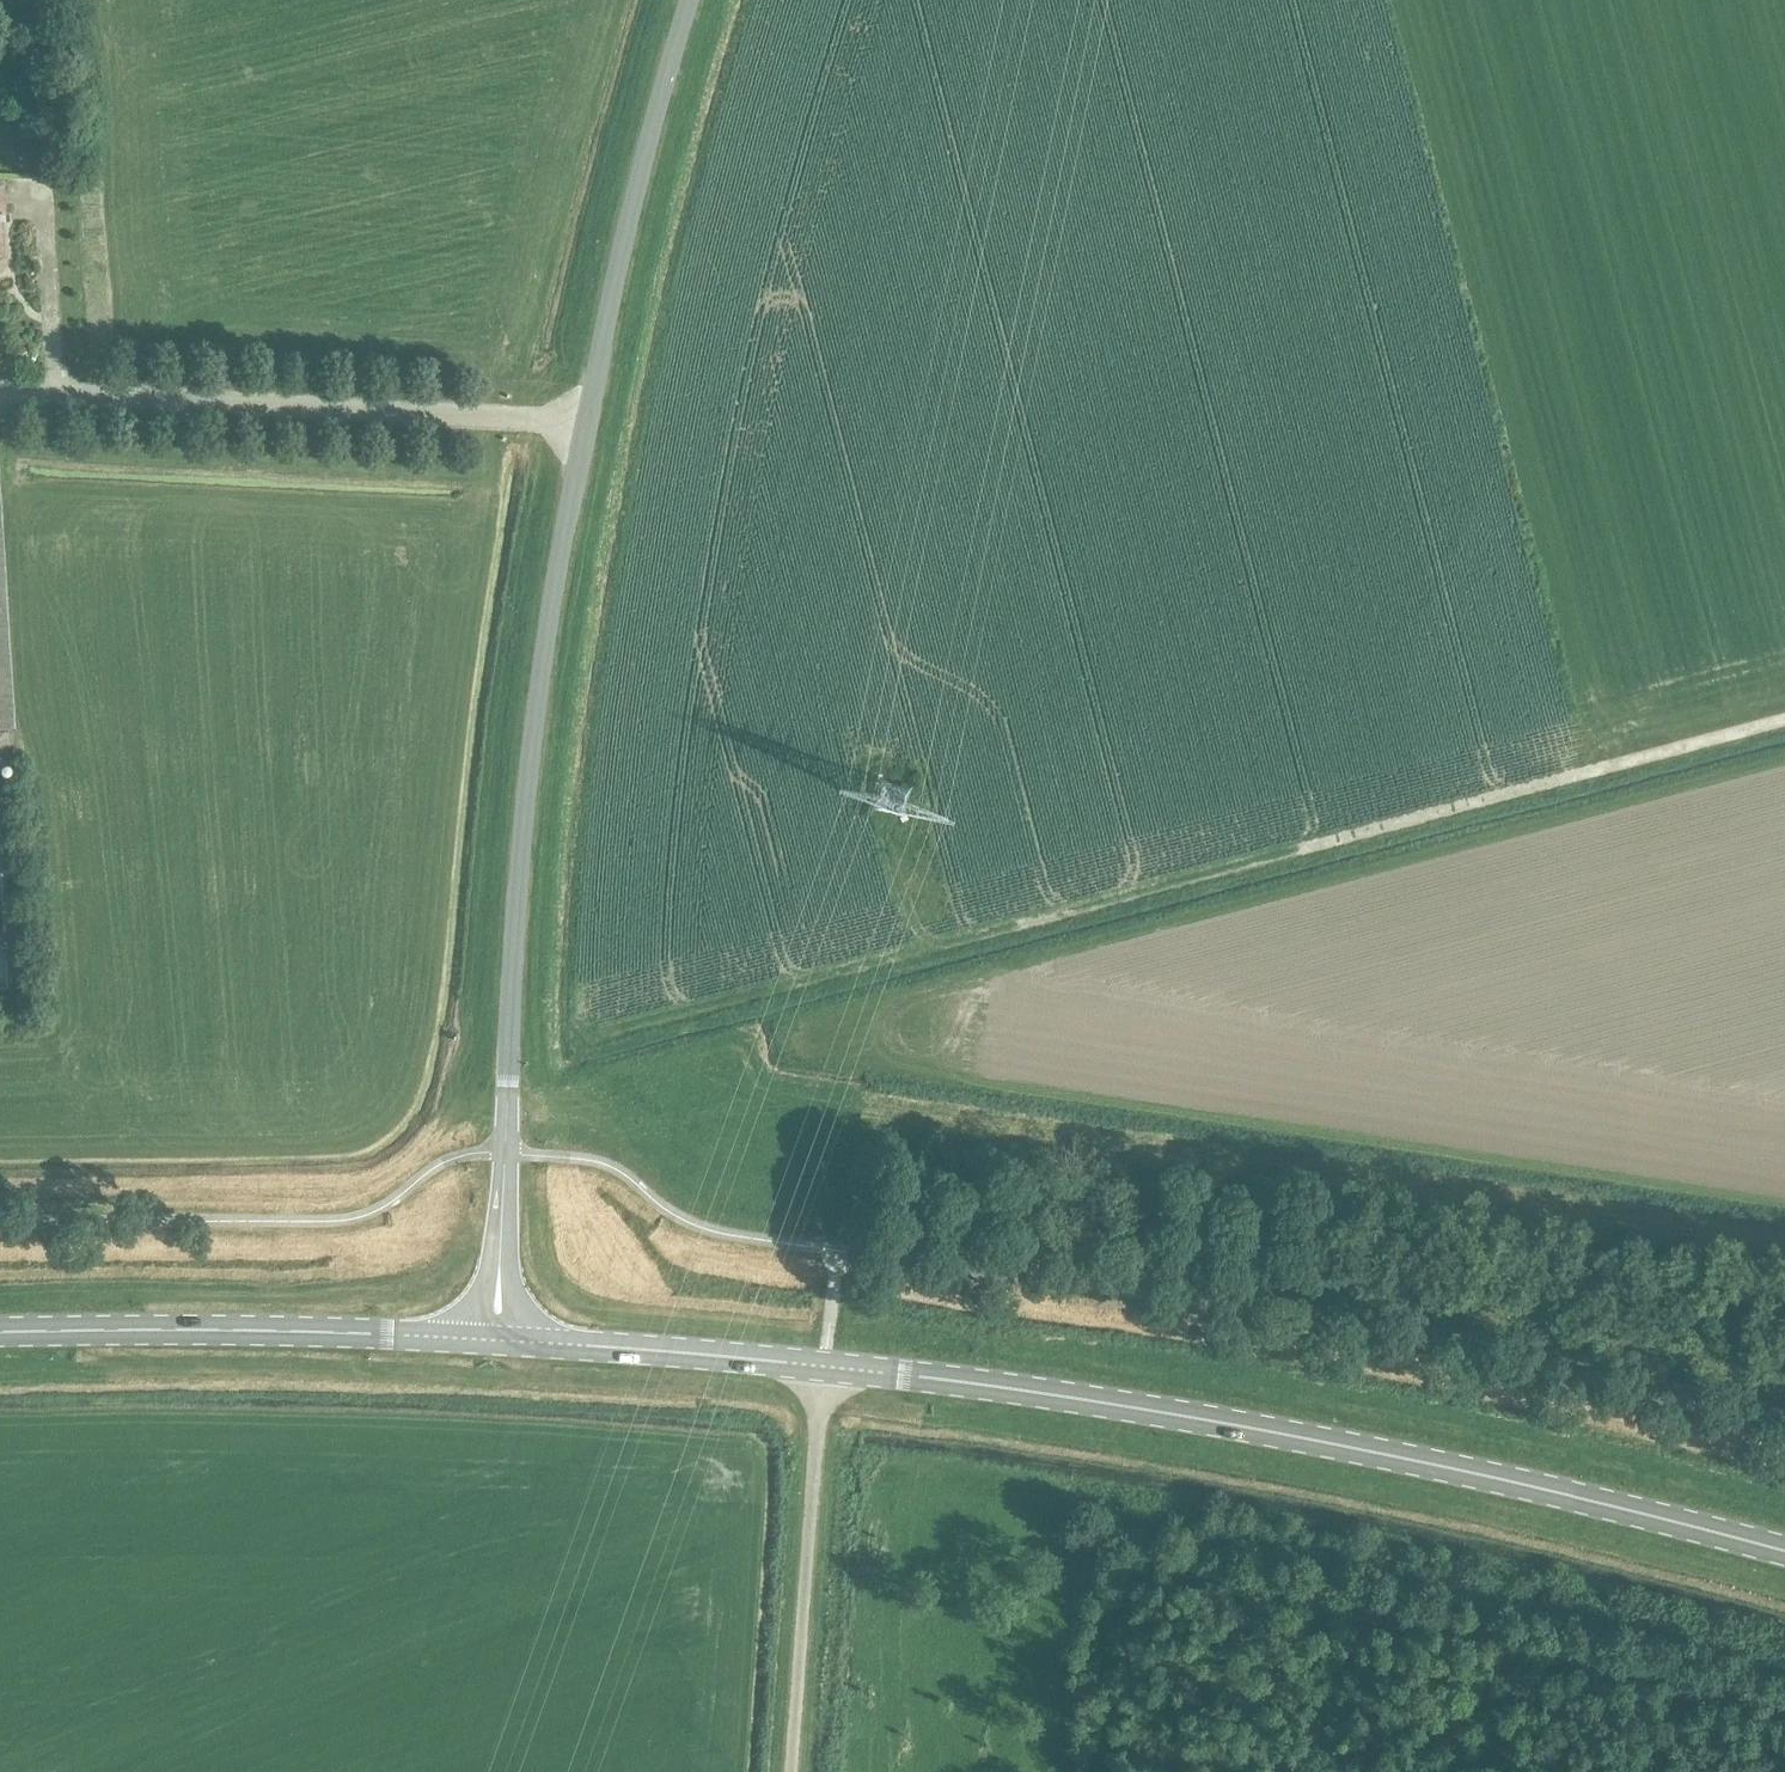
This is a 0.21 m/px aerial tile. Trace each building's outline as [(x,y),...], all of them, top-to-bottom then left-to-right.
[(12,727),(0,528),(0,728),(12,727)]
